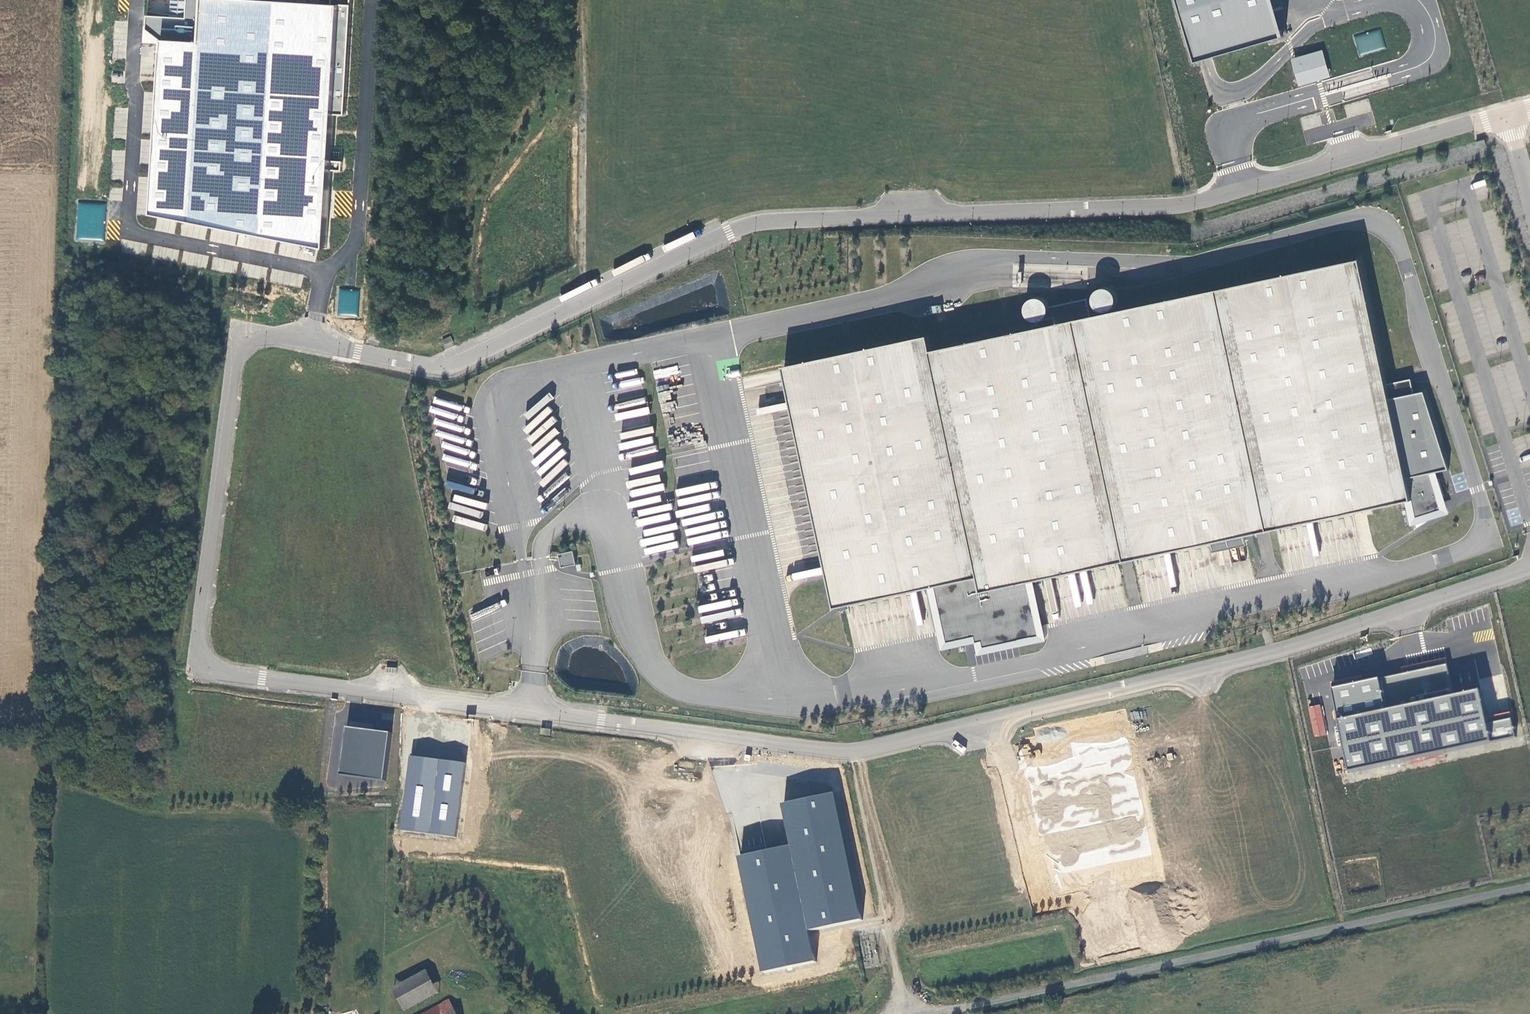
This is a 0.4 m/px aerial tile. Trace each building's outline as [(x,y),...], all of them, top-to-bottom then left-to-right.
[(147,228),(320,236),(321,220),(327,220),(328,186),(326,186),(332,61),(345,62),(348,5),(241,0),(169,0),(168,16),(143,15),(142,43),(155,44),(147,228)] [(1277,40),(1268,0),(1175,0),(1189,61),(1277,40)] [(1359,55),(1385,47),(1380,29),(1354,37),(1359,55)] [(1298,86),(1330,77),(1322,49),(1290,59),(1298,86)] [(329,182),(329,170),(340,170),(340,161),(325,161),(324,182),(329,182)] [(1474,182),(1477,200),(1488,198),(1485,180),(1474,182)] [(76,239),(105,240),(105,203),(77,203),(76,239)] [(786,363),(838,605),(979,574),(983,591),(1411,498),(1388,383),(1362,256),(934,348),(931,332),(786,363)] [(336,316),(357,317),(359,290),(339,289),(336,316)] [(451,336),(442,339),(445,347),(454,344),(451,336)] [(1388,383),(1411,498),(1415,516),(1440,509),(1430,472),(1450,468),(1425,390),(1415,392),(1412,379),(1388,383)] [(558,553),(559,567),(574,566),(573,552),(558,553)] [(1409,672),(1331,685),(1346,769),(1514,741),(1510,713),(1483,718),(1478,688),(1451,692),(1446,659),(1408,665),(1409,672)] [(1314,737),(1326,734),(1320,704),(1308,707),(1314,737)] [(387,731),(344,726),(338,775),(382,780),(387,731)] [(456,837),(464,761),(407,755),(399,830),(456,837)] [(858,917),(832,792),(780,803),(789,845),(806,928),(858,917)] [(806,928),(789,845),(736,855),(760,971),(813,960),(806,928)] [(439,994),(427,972),(393,991),(406,1012),(439,994)] [(425,1013),(456,1013),(448,1001),(425,1013)]
